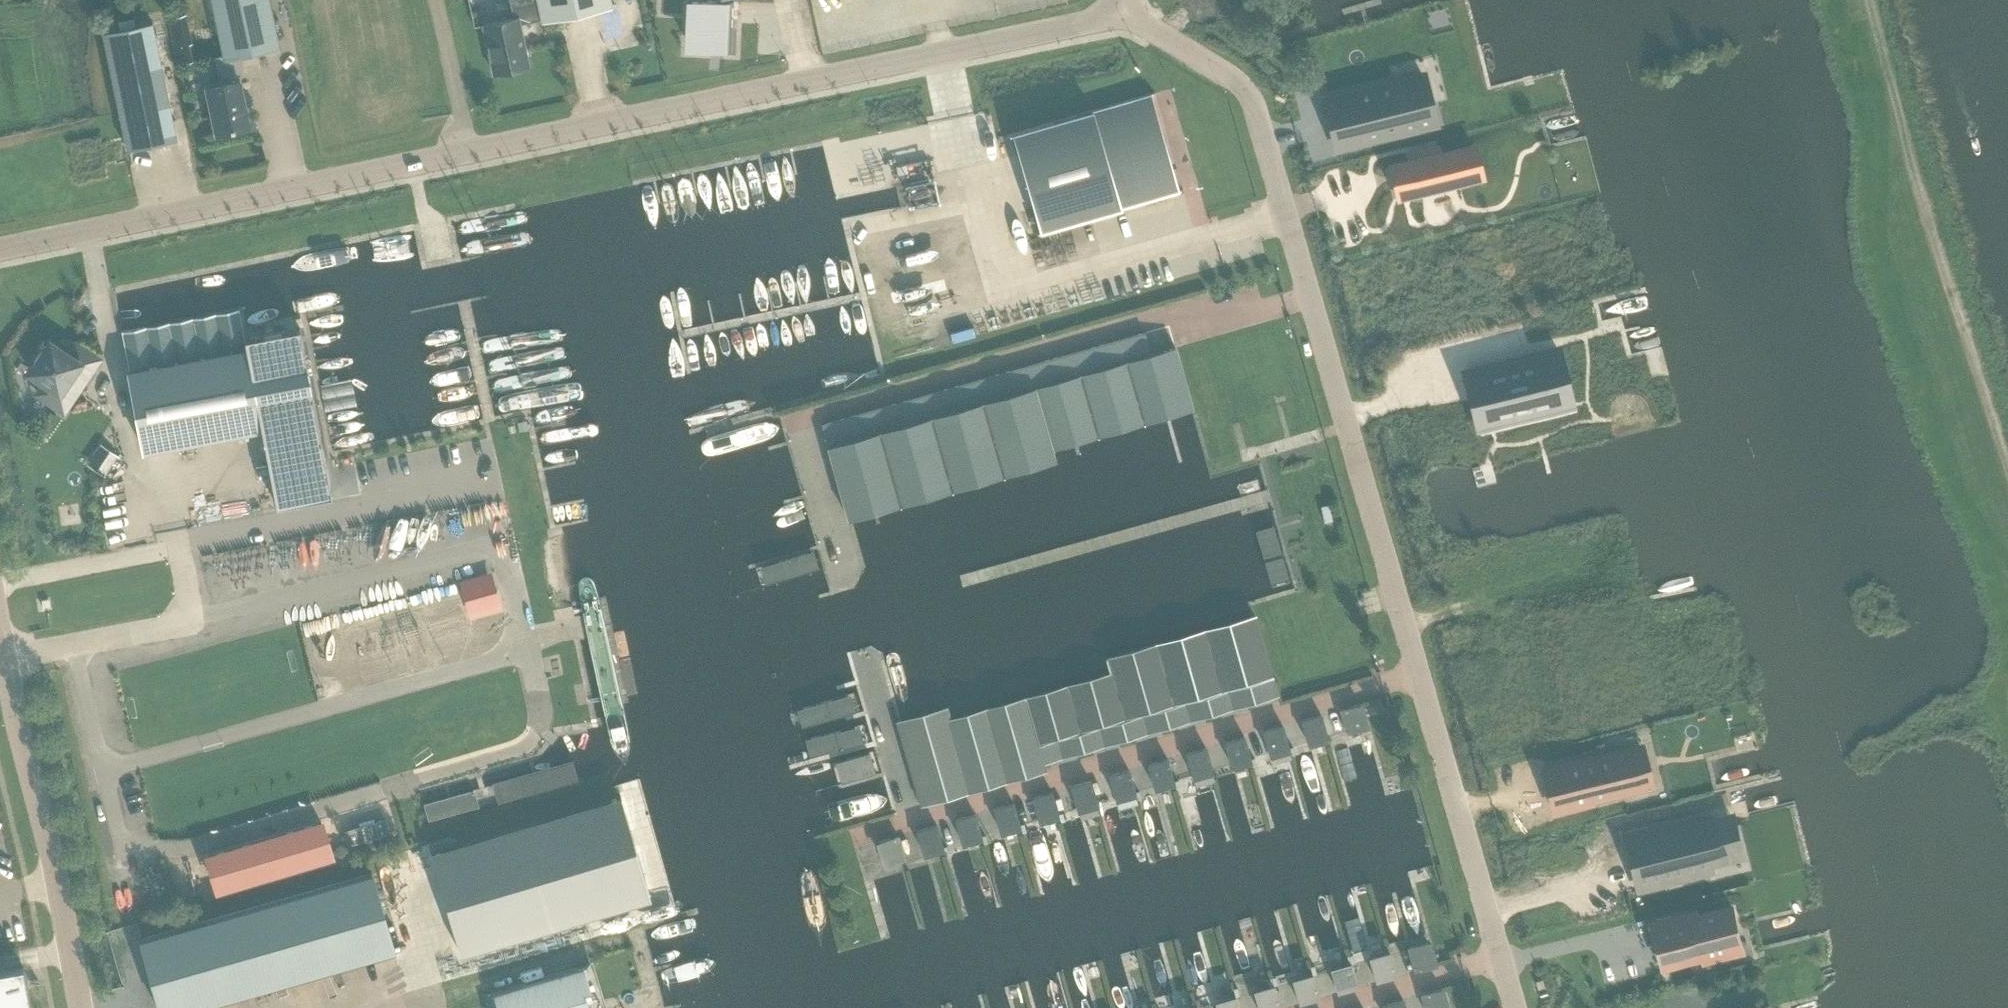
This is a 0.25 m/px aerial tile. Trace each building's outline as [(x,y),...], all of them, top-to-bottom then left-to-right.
[(249,127),(239,81),(238,81),(233,57),(279,47),(269,0),(211,0),(223,56),(214,57),(220,85),(206,88),(216,134),(249,127)] [(612,6),(611,0),(510,0),(513,18),(483,25),(494,74),(529,66),(520,24),(541,19),(542,21),(612,6)] [(721,3),(692,3),(690,49),(731,51),(734,3),(729,3),(729,0),(720,0),(721,3)] [(180,15),(167,18),(177,65),(190,62),(186,44),(192,43),(185,14),(180,15)] [(175,139),(149,22),(100,33),(123,136),(99,141),(98,133),(65,140),(75,184),(108,178),(105,166),(128,161),(126,150),(175,139)] [(1422,76),(1325,100),(1337,146),(1434,122),(1422,76)] [(1183,189),(1178,191),(1150,95),(1155,94),(1155,92),(1005,136),(1005,137),(1010,136),(1038,231),(1033,232),(1033,234),(1183,191),(1183,189)] [(1466,180),(1458,150),(1394,166),(1402,196),(1466,180)] [(244,340),(238,309),(180,321),(122,332),(129,372),(144,450),(262,428),(277,507),(332,496),(300,329),(244,340)] [(976,338),(969,316),(924,330),(931,352),(976,338)] [(37,394),(63,411),(98,359),(76,344),(69,355),(50,342),(44,352),(41,350),(33,361),(36,363),(30,372),(45,383),(37,394)] [(1557,348),(1464,371),(1470,393),(1485,389),(1494,423),(1560,406),(1551,373),(1563,370),(1557,348)] [(1151,354),(827,445),(849,519),(1055,460),(1052,449),(1168,416),(1151,354)] [(1266,369),(1228,380),(1239,418),(1265,410),(1266,414),(1278,411),(1266,369)] [(107,449),(93,469),(104,476),(118,456),(107,449)] [(495,575),(462,580),(469,619),(502,613),(495,575)] [(1110,674),(1025,699),(1039,747),(1046,745),(1071,738),(1080,736),(1088,733),(1114,726),(1122,723),(1131,721),(1156,713),(1165,711),(1173,708),(1273,679),(1255,616),(1106,659),(1110,674)] [(1259,684),(1250,687),(1254,700),(1263,698),(1259,684)] [(1250,687),(1242,689),(1246,703),(1254,700),(1250,687)] [(1216,696),(1207,699),(1212,712),(1220,710),(1216,696)] [(947,708),(897,722),(915,786),(932,781),(941,778),(950,776),(973,769),(982,767),(991,764),(1011,759),(1020,756),(1028,754),(1038,751),(1040,750),(1039,747),(1025,699),(950,720),(947,708)] [(1207,699),(1199,701),(1203,715),(1212,712),(1207,699)] [(1366,726),(1359,703),(1340,708),(1346,731),(1366,726)] [(1173,708),(1165,711),(1169,725),(1177,722),(1173,708)] [(1169,725),(1165,711),(1156,713),(1160,727),(1169,725)] [(1327,737),(1321,714),(1301,719),(1308,742),(1327,737)] [(1131,721),(1122,723),(1126,737),(1135,734),(1131,721)] [(1126,737),(1122,723),(1114,726),(1118,739),(1126,737)] [(1289,748),(1282,725),(1263,730),(1269,754),(1289,748)] [(1092,747),(1088,733),(1080,736),(1084,749),(1092,747)] [(1084,749),(1080,736),(1071,738),(1075,752),(1084,749)] [(1250,759),(1244,736),(1224,742),(1231,765),(1250,759)] [(1049,759),(1046,745),(1039,747),(1040,750),(1038,751),(1041,762),(1049,759)] [(1212,770),(1205,747),(1186,753),(1192,776),(1212,770)] [(1032,767),(1028,754),(1020,756),(1023,769),(1032,767)] [(1023,769),(1020,756),(1011,759),(1015,772),(1023,769)] [(1167,758),(1147,764),(1154,787),(1174,781),(1167,758)] [(1634,759),(1544,781),(1554,822),(1644,800),(1634,759)] [(991,764),(982,767),(986,780),(995,778),(991,764)] [(986,780),(982,767),(973,769),(977,783),(986,780)] [(1135,792),(1128,769),(1109,775),(1115,798),(1135,792)] [(953,789),(950,776),(941,778),(945,792),(953,789)] [(945,792),(941,778),(932,781),(936,794),(945,792)] [(1097,804),(1090,780),(1070,786),(1077,809),(1097,804)] [(1051,792),(1032,797),(1039,820),(1058,815),(1051,792)] [(621,797),(431,853),(461,955),(651,899),(621,797)] [(1013,803),(994,808),(1000,831),(1020,826),(1013,803)] [(975,814),(955,819),(962,842),(981,837),(975,814)] [(1700,831),(1697,819),(1649,831),(1656,859),(1632,865),(1638,888),(1663,881),(1661,876),(1683,870),(1685,876),(1710,870),(1707,858),(1732,852),(1726,825),(1700,831)] [(331,856),(321,823),(207,857),(217,889),(331,856)] [(936,825),(917,830),(923,853),(943,848),(936,825)] [(898,836),(878,842),(885,865),(905,859),(898,836)] [(139,941),(159,1007),(199,1007),(395,951),(372,874),(139,941)] [(1694,913),(1651,924),(1661,965),(1705,954),(1706,959),(1742,950),(1732,908),(1695,917),(1694,913)] [(1434,964),(1427,942),(1408,947),(1414,970),(1434,964)] [(1396,976),(1389,953),(1370,958),(1376,981),(1396,976)] [(1357,987),(1351,964),(1331,969),(1338,992),(1357,987)] [(584,966),(493,992),(498,1007),(589,1007),(585,993),(591,991),(584,966)] [(24,967),(0,971),(0,1007),(31,1007),(24,967)] [(1319,998),(1312,975),(1293,980),(1299,1003),(1319,998)] [(1274,986),(1254,991),(1259,1007),(1280,1007),(1274,986)] [(1441,988),(1421,994),(1425,1007),(1446,1007),(1441,988)] [(1235,997),(1216,1002),(1217,1007),(1239,1007),(1235,997)] [(1402,999),(1383,1005),(1384,1007),(1405,1007),(1402,999)]
